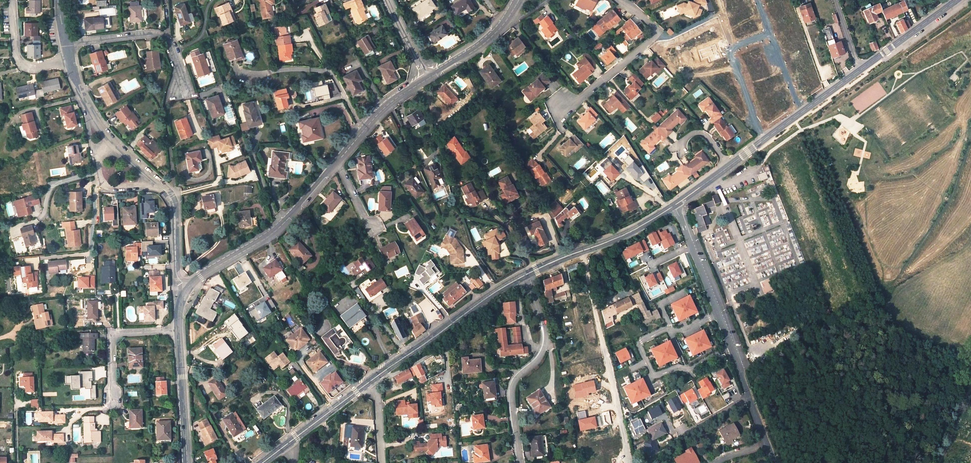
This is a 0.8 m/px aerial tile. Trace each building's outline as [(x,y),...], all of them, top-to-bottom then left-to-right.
[(40,13),(40,0),(29,0),(29,8),(27,8),(26,13),(29,13),(36,13),(40,13)] [(263,18),(273,16),(270,4),(274,3),(273,0),(259,0),(263,18)] [(349,1),(352,9),(351,9),(356,19),(359,17),(361,21),(366,19),(362,10),(361,8),(363,7),(360,0),(351,0),(349,1)] [(435,7),(431,0),(426,0),(421,3),(422,4),(421,5),(420,4),(412,9),(419,18),(435,7)] [(452,6),(457,14),(466,8),(468,12),(474,8),(469,0),(461,0),(452,6)] [(591,11),(597,0),(578,0),(576,4),(591,11)] [(677,12),(681,11),(684,12),(690,14),(692,14),(693,17),(697,15),(699,10),(696,9),(698,6),(704,4),(703,0),(693,0),(692,0),(691,3),(686,1),(685,4),(682,3),(675,6),(677,12)] [(903,2),(903,1),(898,3),(902,11),(906,9),(903,2)] [(215,8),(219,16),(220,15),(224,24),(232,21),(229,13),(232,12),(228,3),(215,8)] [(878,3),(863,10),(869,22),(877,19),(875,13),(881,10),(878,3)] [(902,11),(898,3),(881,10),(885,18),(890,16),(902,11)] [(184,4),(174,7),(180,25),(190,22),(187,13),(184,4)] [(317,17),(315,18),(319,25),(327,21),(325,15),(329,13),(324,4),(315,8),(317,13),(319,17),(317,17)] [(803,5),(799,7),(804,21),(814,18),(809,4),(804,6),(803,5)] [(140,6),(129,7),(130,22),(141,21),(140,6)] [(612,10),(595,24),(603,33),(620,19),(616,14),(612,10)] [(536,24),(539,22),(544,18),(541,15),(533,21),(536,24)] [(543,29),(549,36),(550,36),(551,37),(554,35),(553,33),(557,30),(551,23),(552,22),(547,16),(544,18),(539,22),(544,28),(543,29)] [(102,17),(84,19),(86,30),(104,28),(102,17)] [(901,18),(895,21),(901,33),(903,32),(906,29),(903,22),(901,18)] [(626,34),(623,37),(625,40),(628,44),(632,41),(631,40),(630,39),(640,31),(636,27),(635,25),(633,23),(630,19),(625,23),(626,24),(621,28),(626,34)] [(37,36),(37,23),(25,23),(25,36),(33,36),(33,40),(40,40),(40,38),(40,36),(37,36)] [(595,24),(591,27),(599,36),(603,33),(595,24)] [(278,45),(290,44),(289,35),(286,36),(285,32),(288,32),(289,31),(288,27),(287,26),(274,28),(277,45),(278,45)] [(442,26),(429,34),(433,42),(447,34),(442,26)] [(630,39),(631,40),(642,32),(638,26),(636,27),(640,31),(630,39)] [(591,27),(590,28),(598,37),(599,36),(591,27)] [(827,45),(828,45),(832,59),(835,58),(834,57),(833,56),(843,52),(840,41),(835,43),(832,34),(830,34),(828,27),(822,29),(827,45)] [(368,35),(358,41),(365,53),(372,49),(367,41),(369,39),(370,39),(368,35)] [(670,49),(683,70),(687,68),(689,72),(705,63),(689,37),(670,49)] [(506,48),(511,55),(515,52),(519,50),(521,52),(524,49),(522,47),(524,46),(518,38),(513,42),(512,41),(508,44),(509,45),(506,48)] [(27,58),(40,58),(40,40),(33,40),(33,44),(28,45),(27,58)] [(237,40),(224,45),(227,53),(228,52),(231,59),(235,58),(236,61),(244,58),(240,44),(238,45),(237,40)] [(875,41),(869,43),(872,51),(878,49),(875,41)] [(290,44),(278,45),(279,61),(290,60),(290,54),(289,52),(290,52),(292,51),(291,44),(290,44)] [(600,57),(606,64),(614,57),(612,54),(616,51),(611,45),(607,49),(608,50),(600,57)] [(148,61),(146,61),(147,70),(160,68),(157,50),(147,52),(148,61)] [(90,54),(93,64),(94,64),(95,63),(98,72),(107,69),(106,64),(105,60),(104,61),(101,51),(90,54)] [(199,51),(191,53),(198,77),(209,73),(203,54),(200,55),(199,51)] [(585,57),(592,67),(596,64),(588,54),(585,57)] [(585,78),(591,73),(591,72),(594,70),(592,67),(585,57),(581,60),(585,65),(572,75),(578,82),(584,77),(585,78)] [(652,62),(651,61),(639,72),(646,79),(657,68),(660,71),(665,67),(657,58),(652,62)] [(390,61),(379,66),(388,83),(396,79),(392,71),(394,70),(390,61)] [(489,65),(480,71),(490,87),(495,84),(493,80),(497,77),(489,65)] [(356,70),(343,77),(352,95),(362,90),(359,84),(358,84),(357,82),(357,81),(361,80),(356,70)] [(549,81),(543,73),(536,78),(537,79),(524,89),(531,97),(535,93),(536,95),(540,92),(538,91),(543,87),(543,86),(549,81)] [(643,83),(634,74),(629,79),(633,84),(628,88),(628,87),(625,90),(624,93),(629,98),(635,92),(639,88),(638,88),(643,83)] [(44,92),(60,88),(58,78),(52,79),(52,81),(50,82),(49,80),(41,82),(43,89),(39,90),(40,97),(44,96),(44,92)] [(109,83),(98,89),(107,105),(116,100),(111,91),(113,90),(109,83)] [(34,91),(32,84),(16,88),(18,98),(26,96),(34,94),(36,98),(40,97),(39,90),(34,91)] [(328,84),(314,86),(315,96),(323,95),(323,99),(330,98),(328,84)] [(443,86),(437,92),(450,105),(457,98),(448,89),(447,90),(443,86)] [(522,91),(530,101),(536,95),(535,93),(531,97),(524,89),(522,91)] [(286,90),(274,92),(279,109),(281,108),(286,107),(288,106),(285,98),(288,97),(286,90)] [(604,106),(610,113),(617,107),(620,104),(626,110),(631,106),(617,92),(613,96),(614,97),(604,106)] [(218,95),(205,99),(210,115),(221,111),(218,102),(220,101),(218,95)] [(722,116),(708,98),(700,104),(705,110),(711,119),(709,120),(712,124),(712,123),(720,118),(722,116)] [(221,111),(210,115),(211,118),(224,114),(220,101),(218,102),(221,111)] [(256,116),(254,108),(253,108),(251,102),(243,105),(245,111),(244,111),(248,127),(258,124),(256,116)] [(620,104),(617,107),(623,113),(626,110),(620,104)] [(71,106),(60,109),(62,116),(65,115),(67,128),(77,125),(74,113),(72,113),(71,106)] [(126,106),(116,114),(122,121),(124,119),(127,123),(132,129),(137,125),(136,124),(134,121),(136,119),(137,119),(132,111),(131,112),(126,106)] [(587,126),(595,119),(594,118),(597,115),(590,107),(586,111),(588,112),(577,122),(582,127),(585,124),(587,126)] [(423,118),(424,118),(418,109),(406,117),(409,122),(410,121),(408,117),(418,110),(423,118)] [(684,116),(677,109),(660,125),(669,134),(672,131),(670,129),(678,122),(684,116)] [(418,110),(408,117),(410,121),(412,125),(423,118),(418,110)] [(31,111),(21,114),(24,123),(22,124),(23,129),(25,129),(27,136),(30,138),(37,136),(36,130),(38,130),(37,125),(35,126),(31,111)] [(534,124),(530,128),(534,133),(535,132),(537,134),(545,128),(540,123),(544,120),(538,113),(530,120),(534,124)] [(657,113),(651,119),(655,123),(661,118),(657,113)] [(186,118),(175,122),(181,138),(190,135),(188,128),(189,127),(186,118)] [(318,118),(299,122),(300,128),(302,128),(303,135),(302,136),(303,142),(319,138),(316,127),(320,127),(318,118)] [(720,118),(712,123),(715,126),(722,121),(720,118)] [(727,127),(722,121),(715,126),(719,133),(720,132),(723,136),(726,140),(734,135),(733,134),(736,132),(730,125),(728,127),(727,127)] [(669,134),(660,125),(658,127),(666,137),(669,134)] [(658,127),(640,144),(646,151),(652,146),(660,139),(662,140),(666,137),(658,127)] [(574,134),(569,139),(558,149),(565,156),(572,148),(575,146),(578,148),(583,143),(574,134)] [(218,135),(207,139),(210,149),(217,146),(218,148),(220,147),(221,149),(222,153),(227,151),(226,148),(231,146),(235,145),(232,136),(220,140),(218,135)] [(145,151),(144,153),(148,157),(152,153),(153,154),(158,149),(154,146),(156,144),(152,140),(150,141),(144,136),(137,144),(143,150),(145,151)] [(378,144),(385,155),(387,153),(393,149),(386,138),(383,140),(380,136),(374,140),(377,145),(378,144)] [(464,152),(457,142),(456,143),(453,138),(446,142),(461,164),(470,158),(465,152),(464,152)] [(148,157),(151,159),(161,148),(156,144),(154,146),(158,149),(153,154),(152,153),(148,157)] [(67,147),(70,163),(79,162),(78,153),(77,145),(67,147)] [(199,151),(186,154),(189,172),(198,170),(196,161),(201,160),(199,151)] [(283,173),(285,159),(288,160),(288,154),(274,152),(273,167),(271,167),(270,166),(269,177),(285,179),(286,173),(283,173)] [(707,159),(703,154),(696,158),(688,165),(687,164),(684,166),(689,173),(707,159)] [(358,170),(360,179),(372,177),(369,157),(358,159),(359,170),(358,170)] [(531,158),(525,164),(529,169),(535,177),(536,177),(539,175),(540,178),(539,178),(543,184),(548,181),(546,179),(548,177),(545,171),(543,172),(541,168),(538,164),(531,158)] [(612,172),(610,174),(613,177),(619,171),(616,169),(618,167),(618,166),(620,164),(616,159),(607,168),(612,172)] [(233,166),(229,166),(228,174),(232,174),(232,177),(235,178),(239,176),(239,175),(240,175),(241,175),(249,171),(245,161),(236,164),(236,165),(233,166)] [(435,164),(425,169),(433,188),(439,185),(437,179),(440,177),(435,164)] [(683,165),(676,170),(678,172),(671,177),(664,182),(669,188),(689,173),(684,166),(683,165)] [(767,167),(762,169),(764,173),(765,172),(767,176),(770,174),(767,167)] [(764,173),(758,175),(760,181),(760,182),(768,179),(767,176),(765,172),(764,173)] [(419,182),(415,177),(411,180),(415,185),(417,184),(419,182)] [(507,177),(498,181),(502,189),(503,189),(505,193),(503,194),(501,195),(505,203),(514,198),(512,194),(516,192),(512,184),(511,185),(507,177)] [(411,180),(405,185),(415,198),(423,192),(417,184),(415,185),(411,180)] [(467,194),(469,198),(466,200),(468,204),(471,203),(473,204),(474,206),(478,204),(477,201),(479,201),(486,198),(482,190),(476,193),(470,183),(462,187),(466,195),(467,194)] [(618,200),(621,205),(619,207),(621,212),(628,208),(629,210),(636,206),(633,199),(630,201),(627,196),(628,196),(624,188),(615,192),(618,200)] [(81,192),(65,192),(65,201),(70,201),(70,209),(81,209),(81,192)] [(333,192),(321,206),(329,213),(341,199),(333,192)] [(381,204),(380,210),(389,211),(390,209),(390,204),(390,192),(387,192),(380,192),(379,204),(381,204)] [(18,200),(22,215),(33,212),(31,206),(30,204),(40,201),(38,194),(18,200)] [(715,196),(712,197),(713,201),(715,205),(721,203),(719,198),(717,195),(715,196)] [(212,196),(202,198),(204,210),(214,208),(213,203),(213,199),(212,196)] [(154,213),(154,200),(144,201),(144,203),(139,203),(140,218),(146,218),(146,213),(154,213)] [(563,209),(554,200),(545,208),(552,219),(555,218),(554,217),(563,209)] [(713,201),(702,205),(703,206),(705,211),(715,206),(715,205),(713,201)] [(112,226),(118,226),(117,205),(113,205),(112,208),(104,208),(104,211),(103,211),(103,214),(104,214),(104,220),(112,220),(112,226)] [(569,217),(572,220),(579,214),(575,208),(574,206),(568,211),(565,207),(563,209),(554,217),(555,218),(560,227),(564,223),(563,222),(569,217)] [(706,227),(711,225),(705,211),(703,206),(695,209),(696,213),(693,215),(698,227),(696,228),(699,234),(708,230),(706,227)] [(123,211),(123,225),(135,224),(135,210),(123,211)] [(248,212),(238,213),(240,228),(250,226),(250,220),(248,212)] [(413,218),(405,224),(410,232),(411,232),(412,232),(414,235),(413,236),(416,241),(424,235),(413,218)] [(531,225),(527,226),(531,234),(533,233),(539,246),(548,242),(538,221),(538,222),(531,225)] [(146,224),(146,236),(157,235),(157,224),(146,224)] [(34,233),(32,227),(32,225),(21,228),(23,236),(24,236),(27,246),(36,244),(34,237),(33,236),(32,234),(34,233)] [(72,238),(73,245),(81,244),(79,229),(75,230),(75,226),(68,227),(68,231),(69,231),(70,238),(72,238)] [(448,228),(446,235),(452,238),(455,231),(448,228)] [(489,245),(491,249),(492,254),(501,252),(499,244),(498,241),(499,240),(503,238),(497,228),(487,233),(490,238),(488,240),(486,241),(489,245)] [(658,229),(647,234),(652,244),(659,241),(660,240),(663,247),(673,243),(670,236),(668,232),(666,233),(665,229),(659,232),(658,229)] [(446,235),(442,244),(448,247),(453,253),(454,263),(464,262),(463,249),(456,240),(455,241),(452,240),(453,238),(452,238),(446,235)] [(625,248),(622,250),(625,257),(636,252),(637,254),(642,252),(642,251),(648,248),(643,238),(625,247),(625,248)] [(141,241),(141,244),(142,252),(146,252),(146,256),(161,256),(160,244),(152,244),(152,241),(141,241)] [(297,243),(289,250),(301,265),(311,256),(304,248),(302,249),(297,243)] [(394,243),(379,250),(384,261),(399,253),(394,243)] [(126,248),(126,258),(132,257),(132,258),(137,258),(137,255),(142,255),(142,252),(141,244),(137,244),(137,248),(134,248),(126,248)] [(442,244),(441,247),(446,249),(450,254),(451,264),(454,263),(453,253),(448,247),(442,244)] [(366,273),(374,266),(368,259),(363,262),(360,258),(353,264),(355,267),(355,269),(352,271),(355,275),(363,269),(366,273)] [(269,265),(263,269),(269,278),(275,275),(279,281),(281,280),(283,283),(286,280),(284,278),(285,277),(281,270),(275,260),(268,264),(269,265)] [(48,263),(49,273),(57,272),(57,270),(66,269),(65,261),(48,263)] [(104,267),(104,283),(115,282),(115,261),(107,261),(107,264),(105,265),(105,267),(104,267)] [(435,275),(439,272),(430,261),(426,264),(427,266),(424,268),(419,266),(415,274),(419,276),(420,275),(421,275),(422,277),(419,280),(423,285),(431,279),(430,277),(434,274),(435,275)] [(674,261),(667,265),(672,276),(680,273),(681,276),(686,274),(680,261),(675,263),(674,261)] [(24,278),(24,282),(27,282),(28,287),(38,286),(37,275),(34,275),(34,273),(31,273),(30,266),(21,267),(13,267),(14,275),(22,274),(23,278),(24,278)] [(149,271),(150,292),(161,291),(160,277),(156,278),(156,270),(149,271)] [(643,273),(638,275),(642,282),(646,280),(648,286),(658,281),(658,280),(662,278),(659,271),(654,273),(653,272),(644,276),(643,273)] [(245,272),(233,280),(239,290),(245,286),(251,283),(245,272)] [(560,275),(543,282),(545,291),(543,291),(546,304),(549,303),(553,302),(552,296),(550,289),(562,284),(560,275)] [(469,281),(476,290),(482,285),(474,276),(469,281)] [(363,289),(371,283),(368,279),(360,285),(363,289)] [(366,291),(370,297),(379,291),(385,287),(380,280),(376,283),(366,291)] [(363,289),(362,290),(368,299),(370,297),(366,291),(376,283),(374,281),(371,283),(363,289)] [(443,300),(449,306),(465,293),(459,286),(458,286),(456,283),(449,290),(451,292),(445,297),(443,300)] [(204,296),(195,313),(212,322),(216,315),(207,311),(213,301),(214,302),(215,303),(220,294),(211,289),(207,298),(204,296)] [(368,299),(370,301),(381,293),(379,291),(370,297),(368,299)] [(565,293),(552,296),(553,302),(567,298),(565,293)] [(656,318),(659,317),(656,310),(650,313),(648,311),(647,312),(638,294),(633,296),(635,302),(644,319),(643,319),(646,324),(652,321),(651,320),(656,318)] [(688,295),(670,303),(678,319),(695,310),(688,295)] [(635,302),(633,296),(627,299),(630,304),(635,302)] [(275,306),(271,299),(265,303),(264,302),(254,307),(254,309),(249,312),(252,317),(253,316),(256,321),(271,313),(268,310),(275,306)] [(612,316),(631,307),(630,304),(627,299),(602,311),(605,323),(604,323),(607,335),(610,334),(609,332),(608,332),(607,328),(608,328),(615,325),(612,320),(612,316)] [(144,313),(144,321),(155,321),(154,309),(163,309),(162,301),(153,302),(154,307),(138,308),(139,313),(144,313)] [(216,315),(217,313),(210,309),(214,302),(213,301),(207,311),(216,315)] [(88,302),(88,319),(97,318),(97,309),(97,302),(88,302)] [(503,304),(505,324),(515,323),(514,313),(515,313),(514,303),(503,304)] [(38,319),(39,328),(47,327),(46,321),(51,320),(50,315),(48,316),(45,316),(44,313),(42,304),(33,306),(34,311),(33,311),(34,316),(40,315),(41,319),(38,319)] [(341,317),(341,318),(349,328),(364,316),(356,306),(341,317)] [(234,314),(224,321),(239,341),(248,333),(243,325),(239,319),(234,314)] [(407,322),(415,339),(422,334),(421,333),(424,331),(421,327),(425,324),(421,317),(417,318),(416,316),(412,319),(414,323),(411,324),(409,321),(407,322)] [(519,327),(518,327),(512,328),(513,337),(520,336),(519,327)] [(301,329),(286,340),(294,351),(297,349),(298,348),(299,349),(306,344),(305,343),(306,342),(309,340),(301,329)] [(498,332),(501,356),(527,354),(526,347),(522,348),(522,345),(521,345),(521,341),(514,341),(514,346),(507,347),(504,329),(498,330),(498,332)] [(332,330),(321,338),(335,355),(339,352),(337,350),(338,349),(337,348),(339,347),(340,348),(341,348),(344,345),(346,344),(346,341),(346,340),(345,339),(343,338),(341,338),(339,339),(332,330)] [(704,331),(686,339),(693,356),(711,347),(704,331)] [(97,333),(80,333),(80,339),(83,339),(83,351),(92,351),(94,351),(94,339),(97,339),(97,333)] [(669,340),(651,349),(659,366),(677,357),(669,340)] [(218,342),(213,346),(216,350),(217,351),(218,350),(219,352),(217,353),(220,357),(221,357),(223,360),(231,353),(222,341),(219,343),(218,342)] [(626,348),(616,352),(620,362),(634,355),(631,349),(627,350),(626,348)] [(142,349),(128,350),(129,359),(131,359),(132,368),(142,367),(142,349)] [(279,364),(280,366),(282,368),(289,363),(282,354),(277,357),(274,353),(269,356),(270,358),(267,360),(273,368),(279,364)] [(306,362),(314,372),(327,363),(319,353),(306,362)] [(444,356),(438,353),(433,356),(435,361),(440,360),(441,363),(444,362),(444,356)] [(463,373),(480,372),(479,360),(467,361),(467,359),(462,359),(463,373)] [(415,375),(420,384),(427,380),(419,365),(412,368),(415,375)] [(395,377),(398,384),(415,375),(412,368),(395,377)] [(295,374),(292,370),(286,374),(289,378),(295,374)] [(723,370),(715,375),(724,389),(730,385),(728,382),(729,381),(723,370)] [(335,371),(318,383),(327,395),(343,383),(335,371)] [(79,372),(79,388),(90,387),(89,372),(79,372)] [(33,377),(20,378),(20,386),(25,386),(26,392),(34,392),(33,377)] [(216,378),(208,384),(219,400),(227,395),(216,378)] [(642,378),(624,387),(631,403),(649,395),(642,378)] [(702,388),(697,391),(702,399),(707,396),(706,395),(713,391),(706,378),(698,383),(702,388)] [(594,380),(573,385),(575,398),(589,396),(588,393),(596,391),(594,380)] [(156,383),(157,395),(166,395),(165,382),(156,383)] [(293,387),(288,391),(293,398),(296,402),(300,399),(298,396),(304,392),(305,394),(309,390),(306,385),(304,386),(301,382),(295,386),(293,387)] [(496,400),(494,385),(493,385),(493,382),(482,384),(485,402),(496,400)] [(436,408),(442,407),(440,391),(443,391),(442,383),(431,385),(432,393),(425,394),(426,402),(430,401),(431,405),(435,405),(436,408)] [(691,390),(679,396),(683,404),(687,401),(689,403),(696,399),(691,390)] [(540,396),(537,392),(527,399),(533,409),(535,407),(539,413),(548,408),(545,403),(546,403),(541,395),(540,396)] [(678,395),(667,402),(673,413),(680,409),(679,406),(683,404),(678,395)] [(274,397),(257,410),(263,418),(273,410),(274,411),(281,406),(274,397)] [(395,401),(396,407),(397,407),(398,412),(403,411),(403,415),(409,414),(411,414),(411,418),(418,418),(416,404),(410,405),(406,405),(405,402),(405,400),(395,401)] [(657,407),(647,412),(651,419),(661,414),(660,412),(665,410),(662,403),(657,406),(657,407)] [(141,410),(129,411),(130,419),(132,419),(132,427),(142,427),(141,410)] [(577,413),(579,420),(587,418),(586,411),(577,413)] [(599,417),(595,417),(597,427),(612,424),(609,411),(598,413),(599,417)] [(38,422),(52,422),(52,423),(65,423),(65,415),(54,415),(52,415),(52,412),(38,413),(38,417),(38,422)] [(232,415),(223,420),(234,437),(243,431),(232,415)] [(472,417),(474,429),(476,429),(476,432),(481,431),(481,428),(484,428),(482,415),(472,417)] [(579,420),(577,420),(580,431),(597,427),(595,417),(595,416),(587,418),(579,420)] [(84,424),(84,442),(97,442),(97,432),(95,432),(95,429),(94,424),(93,424),(93,417),(84,417),(84,424)] [(643,425),(640,418),(631,423),(634,429),(643,425)] [(207,420),(197,425),(201,431),(200,432),(203,437),(204,439),(202,440),(205,445),(217,439),(211,426),(210,427),(207,420)] [(157,423),(157,440),(168,440),(167,427),(170,427),(169,422),(157,423)] [(661,424),(647,431),(651,438),(652,440),(653,440),(658,437),(659,438),(666,435),(661,424)] [(733,424),(719,432),(726,443),(732,440),(739,435),(733,424)] [(634,429),(633,430),(636,435),(645,430),(643,425),(634,429)] [(353,428),(351,446),(361,447),(363,429),(353,428)] [(51,432),(37,432),(37,436),(37,441),(51,441),(51,442),(63,442),(63,434),(53,435),(51,435),(51,432)] [(430,441),(427,443),(420,444),(419,442),(412,442),(413,452),(424,451),(427,452),(429,450),(433,454),(437,450),(435,449),(437,446),(442,446),(444,447),(446,447),(445,437),(441,437),(441,434),(430,435),(430,441)] [(540,437),(530,439),(532,448),(533,457),(543,455),(540,437)] [(652,440),(651,438),(643,442),(650,456),(659,451),(653,440),(652,440)] [(486,454),(488,454),(486,445),(474,447),(475,454),(473,455),(474,462),(475,462),(488,461),(486,454)] [(678,458),(679,460),(675,462),(676,462),(698,462),(699,462),(691,448),(685,452),(686,453),(678,458)] [(204,453),(208,462),(216,462),(215,460),(216,460),(213,450),(204,453)]
